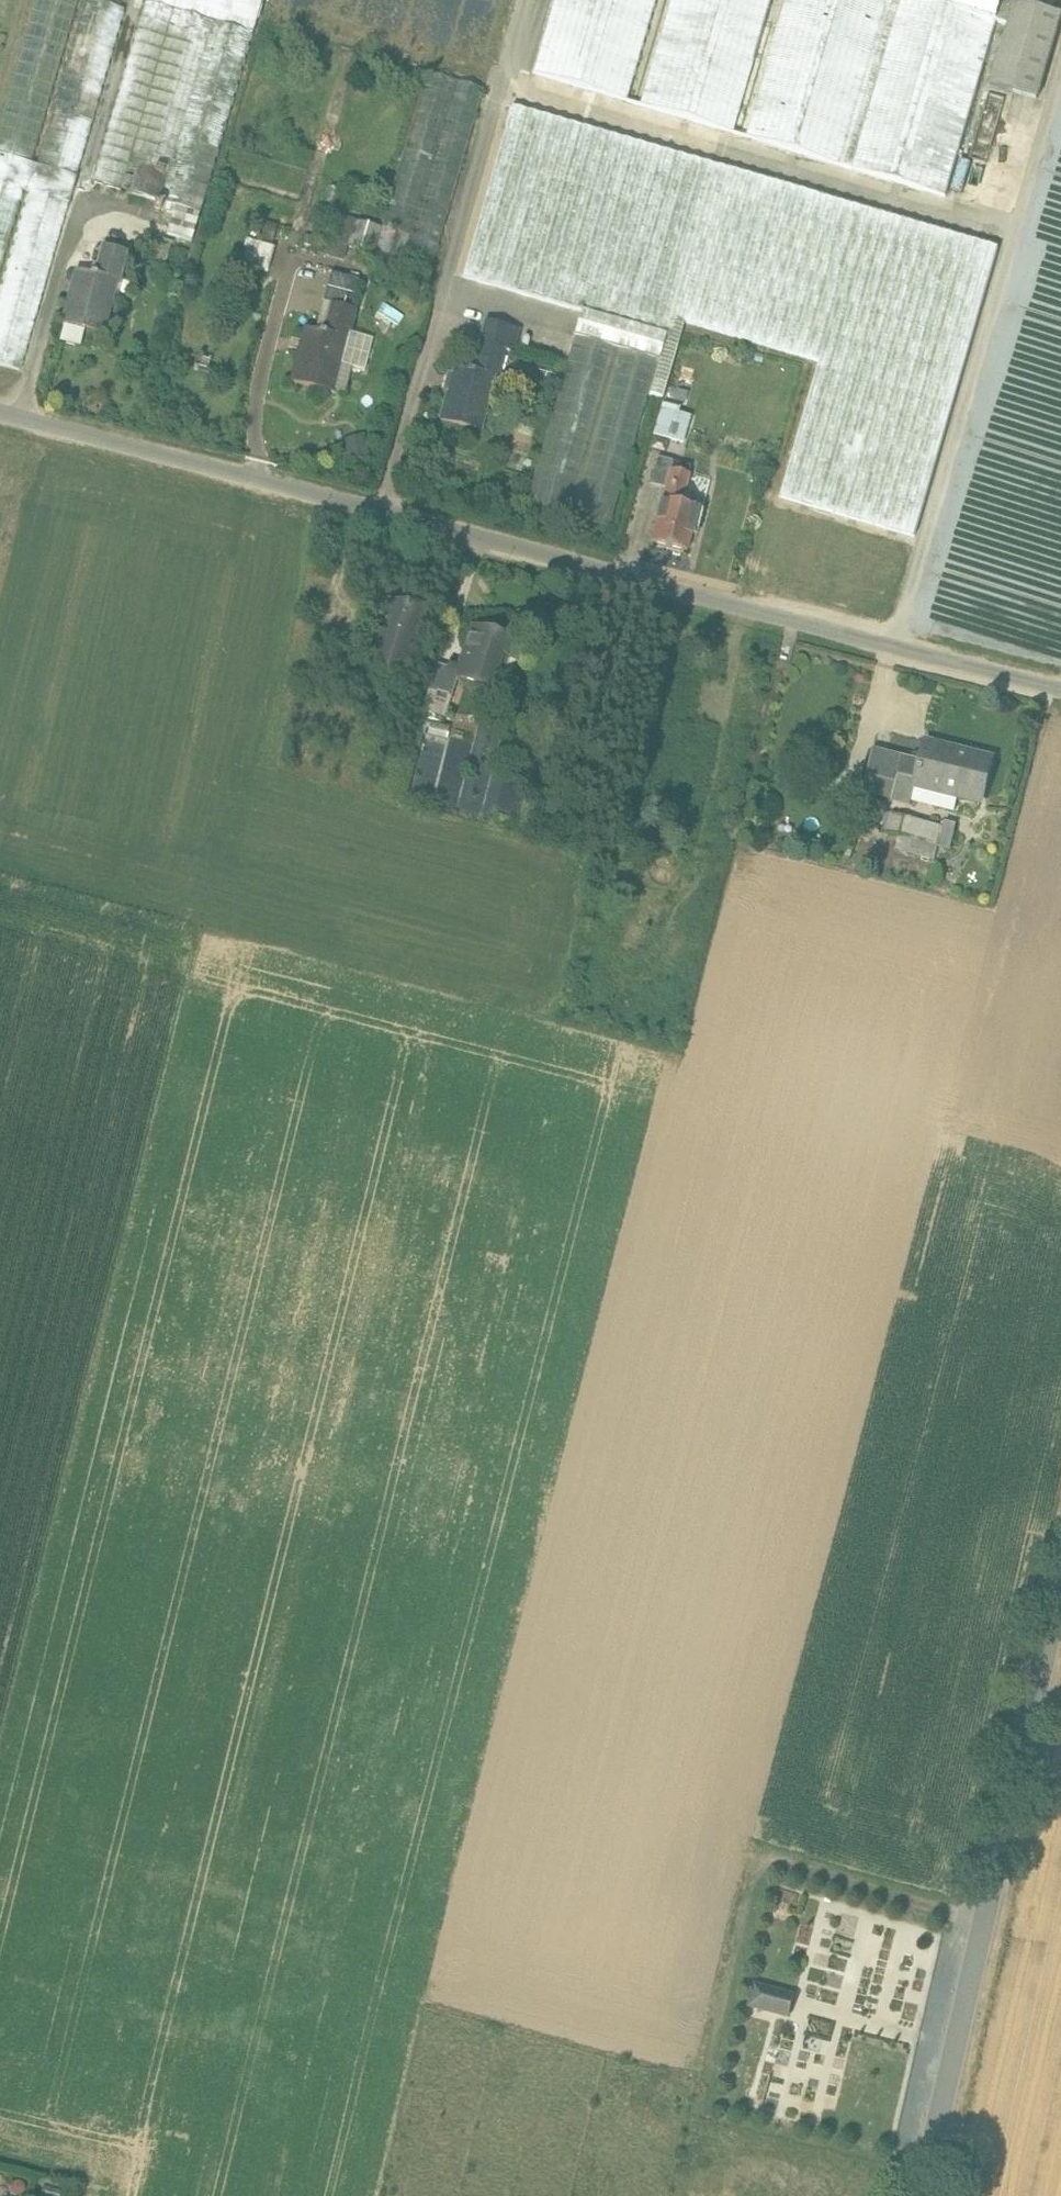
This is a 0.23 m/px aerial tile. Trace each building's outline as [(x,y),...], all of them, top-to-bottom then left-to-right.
[(0,124),(0,271),(23,190),(29,191),(0,294),(0,365),(21,371),(64,218),(125,9),(93,0),(85,0),(37,165),(31,164),(79,0),(36,0),(0,124)] [(153,4),(146,1),(93,182),(200,213),(262,0),(154,0),(153,4)] [(533,72),(946,196),(997,21),(1003,0),(554,0),(533,72)] [(1015,0),(1003,0),(997,21),(1009,25),(991,85),(1038,98),(1060,19),(1060,14),(1015,0)] [(427,73),(382,226),(354,218),(346,245),(431,270),(483,89),(427,73)] [(989,93),(970,158),(987,163),(1006,98),(989,93)] [(715,165),(512,106),(463,276),(582,311),(566,365),(526,503),(610,528),(715,165)] [(195,214),(185,212),(174,248),(184,251),(195,214)] [(337,213),(326,254),(343,258),(346,245),(354,218),(337,213)] [(96,274),(92,273),(91,274),(77,270),(64,323),(64,324),(60,341),(81,346),(85,329),(103,334),(117,279),(120,279),(127,251),(103,245),(96,274)] [(359,279),(331,272),(323,302),(332,304),(351,309),(359,279)] [(320,333),(306,329),(292,382),(331,392),(346,337),(348,338),(355,310),(351,309),(332,304),(325,332),(321,331),(320,333)] [(519,330),(486,321),(481,342),(505,348),(504,349),(513,352),(519,330)] [(468,370),(455,367),(441,421),(480,431),(491,388),(488,387),(491,375),(497,376),(504,349),(505,348),(481,342),(474,370),(469,369),(468,370)] [(687,441),(693,409),(659,402),(653,435),(687,441)] [(344,462),(372,455),(366,433),(338,439),(344,462)] [(692,465),(658,457),(651,484),(665,488),(663,500),(662,499),(651,542),(687,551),(693,529),(698,531),(703,510),(682,504),(692,465)] [(426,611),(388,600),(367,667),(405,679),(426,611)] [(513,639),(474,626),(460,671),(434,663),(423,709),(446,716),(457,680),(496,692),(513,639)] [(425,734),(445,739),(430,798),(479,811),(499,733),(430,716),(425,734)] [(912,756),(917,741),(886,731),(881,746),(912,756)] [(992,759),(927,742),(922,760),(917,780),(916,786),(981,803),(992,759)] [(922,760),(874,748),(867,775),(897,783),(899,776),(917,780),(922,760)] [(943,827),(891,813),(886,832),(900,836),(896,849),(935,859),(943,827)] [(796,1996),(756,1985),(751,2006),(790,2017),(796,1996)]
